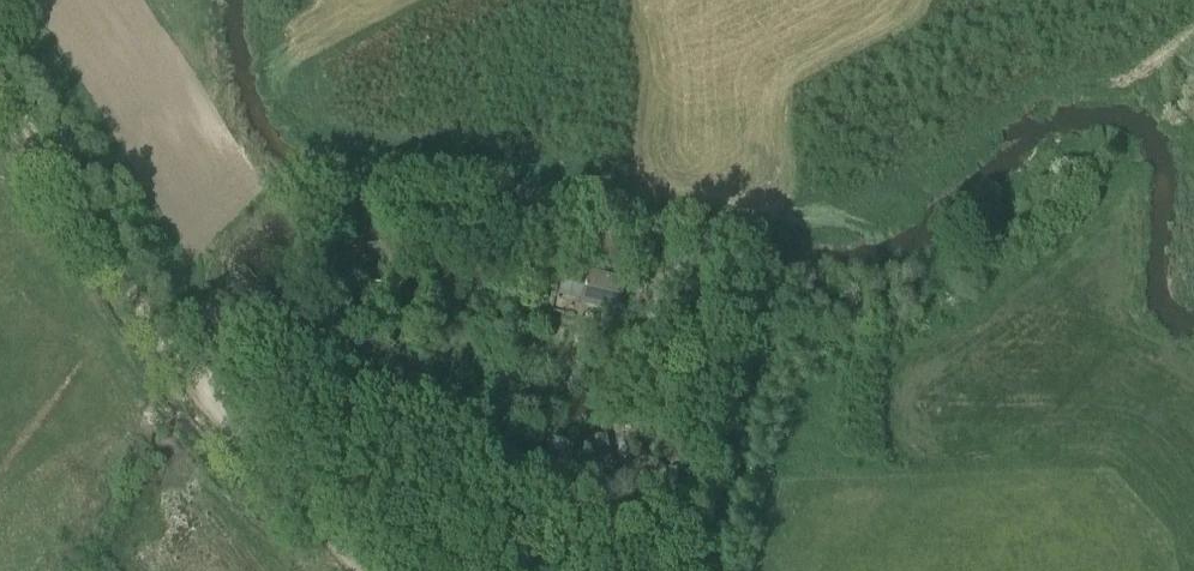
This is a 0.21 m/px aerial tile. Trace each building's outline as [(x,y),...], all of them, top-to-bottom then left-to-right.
[(591,270),(581,304),(603,311),(604,307),(618,311),(627,280),(591,270)] [(511,328),(510,336),(518,337),(519,329),(511,328)] [(571,498),(561,501),(564,514),(575,511),(571,498)] [(508,508),(503,518),(519,527),(525,517),(508,508)]
